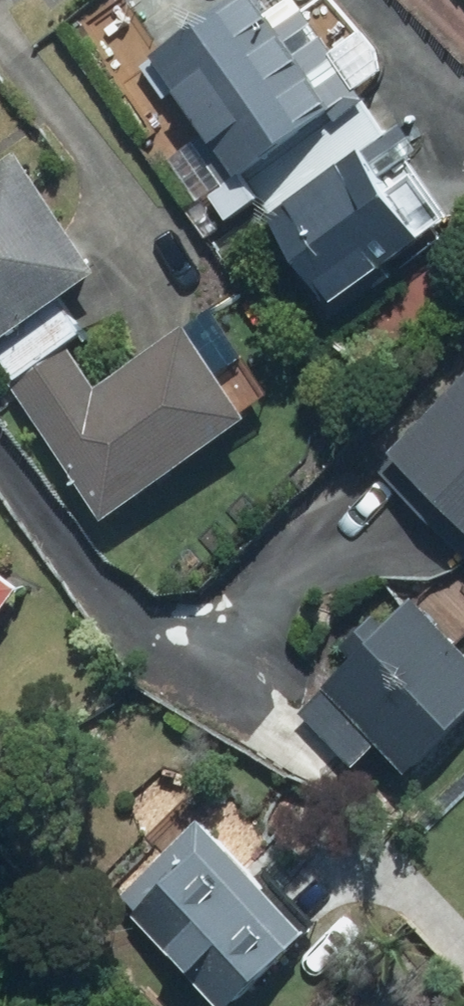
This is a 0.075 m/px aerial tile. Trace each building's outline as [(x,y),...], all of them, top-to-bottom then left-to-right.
[(194,211),(206,205),(219,228),(255,209),(235,173),(315,128),(247,5),(119,77),(194,211)] [(85,283),(8,160),(0,165),(0,362),(11,380),(57,351),(69,343),(46,307),(85,283)] [(417,254),(358,163),(255,230),(314,320),(417,254)] [(236,442),(201,386),(237,363),(208,317),(84,394),(57,351),(11,380),(0,387),(0,398),(87,536),(236,442)] [(368,469),(463,561),(463,368),(368,469)] [(0,598),(0,615),(8,605),(0,598)] [(349,773),(368,753),(397,783),(463,716),(463,662),(404,602),(290,714),(349,773)] [(157,964),(197,1005),(225,1005),(306,929),(211,829),(126,909),(168,953),(157,964)]
